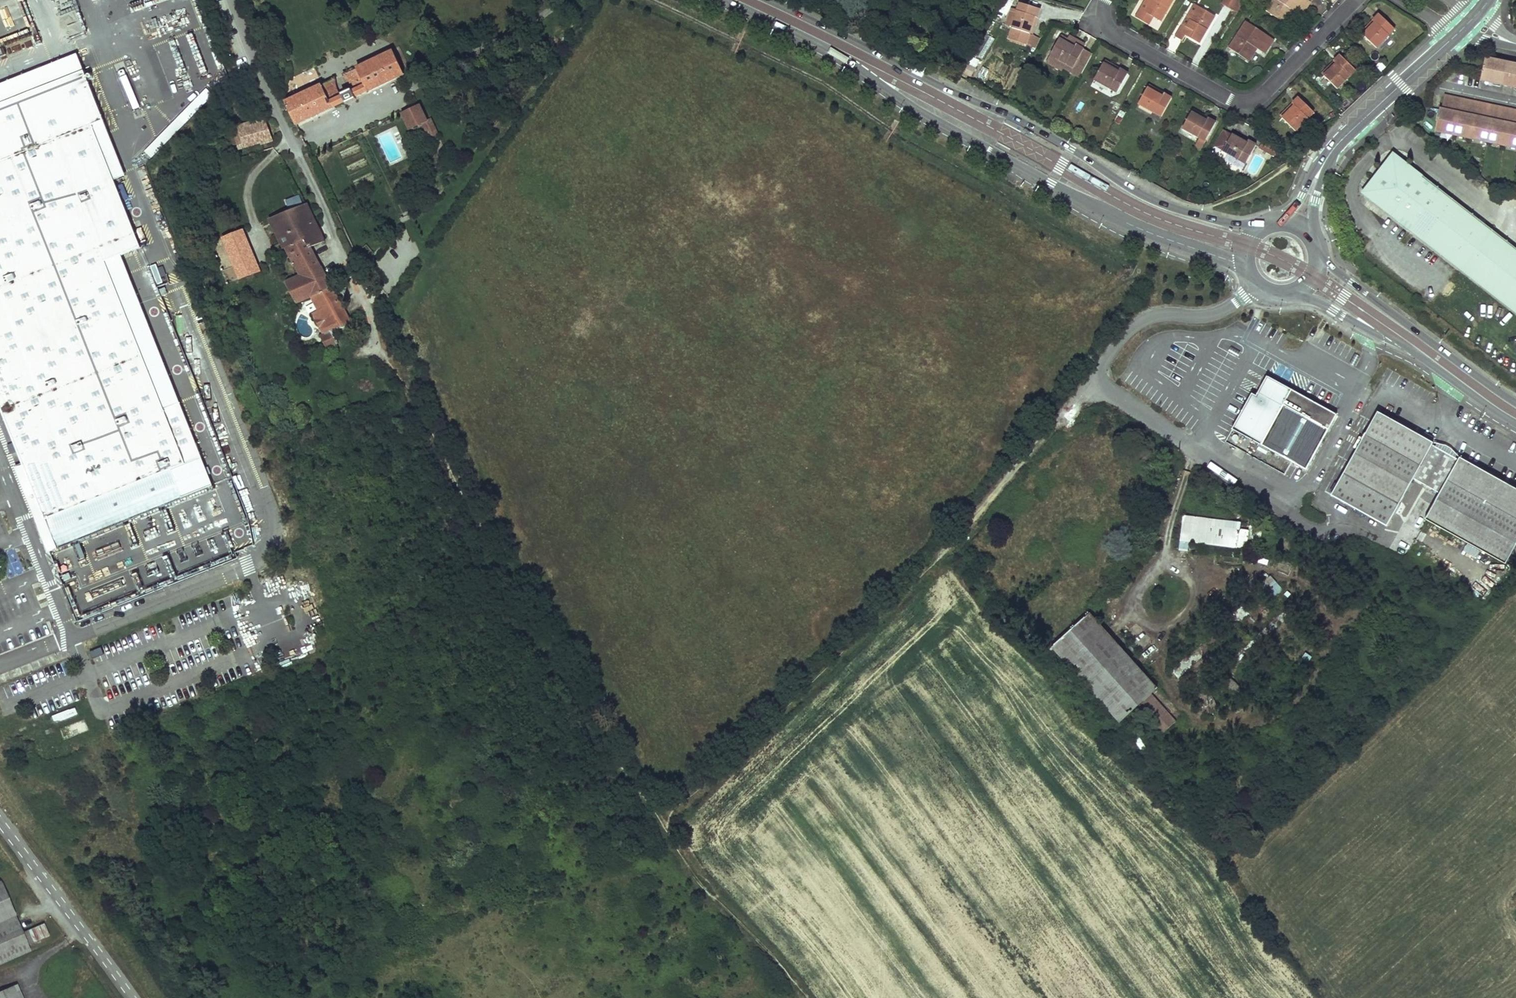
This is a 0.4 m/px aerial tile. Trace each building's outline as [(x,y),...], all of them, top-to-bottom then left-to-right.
[(64,41),(84,33),(72,0),(61,0),(51,4),(64,41)] [(1133,23),(1146,30),(1151,24),(1158,28),(1174,0),(1146,0),(1133,23)] [(1224,3),(1233,8),(1238,0),(1225,0),(1224,3)] [(1308,0),(1273,0),(1266,11),(1283,21),(1291,9),(1297,13),(1302,16),(1311,2),(1308,0)] [(1041,9),(1021,3),(1013,28),(1009,39),(1026,45),(1030,34),(1036,17),(1038,18),(1041,9)] [(1216,17),(1195,4),(1176,37),(1183,41),(1186,36),(1200,44),(1216,17)] [(1297,13),(1291,9),(1283,21),(1289,25),(1297,13)] [(1396,30),(1380,14),(1374,21),(1376,23),(1364,35),(1377,48),(1396,30)] [(1038,18),(1036,17),(1030,34),(1033,34),(1038,18)] [(1376,23),(1374,21),(1362,33),(1364,35),(1376,23)] [(1275,40),(1248,22),(1230,48),(1246,59),(1255,47),(1258,49),(1265,54),(1275,40)] [(1087,43),(1070,34),(1069,37),(1062,34),(1061,36),(1083,49),(1087,43)] [(1083,49),(1061,36),(1051,55),(1073,68),(1071,72),(1070,74),(1079,79),(1093,54),(1083,49)] [(1176,52),(1179,40),(1171,38),(1168,49),(1176,52)] [(1258,49),(1255,47),(1246,59),(1250,61),(1258,49)] [(80,68),(73,51),(0,80),(0,100),(80,68)] [(404,74),(393,51),(344,75),(347,78),(350,83),(354,90),(352,91),(351,89),(341,94),(342,96),(340,97),(338,90),(336,85),(335,79),(285,102),(296,125),(345,102),(346,104),(356,99),(356,97),(404,74)] [(1073,68),(1051,55),(1047,62),(1062,70),(1063,68),(1071,72),(1073,68)] [(1356,70),(1340,55),(1334,61),(1336,64),(1325,76),(1338,89),(1356,70)] [(1510,64),(1488,60),(1483,80),(1505,85),(1510,64)] [(1120,69),(1105,61),(1104,64),(1119,72),(1120,69)] [(1336,64),(1334,61),(1322,74),(1325,76),(1336,64)] [(976,68),(969,64),(965,74),(971,77),(976,68)] [(1128,74),(1120,69),(1119,72),(1104,64),(1095,80),(1118,93),(1128,74)] [(1510,64),(1505,85),(1512,86),(1515,69),(1515,66),(1510,64)] [(19,461),(42,516),(198,454),(177,400),(161,406),(101,258),(118,251),(136,243),(110,177),(88,122),(99,117),(80,68),(0,100),(0,410),(19,461)] [(1164,94),(1149,85),(1148,88),(1162,97),(1164,94)] [(1172,98),(1164,94),(1162,97),(1148,88),(1139,104),(1162,118),(1172,98)] [(150,156),(212,96),(207,90),(144,151),(150,156)] [(1315,112),(1299,97),(1292,104),(1295,106),(1283,118),(1296,131),(1315,112)] [(1455,98),(1446,97),(1443,110),(1452,112),(1455,98)] [(1461,100),(1455,98),(1452,112),(1443,110),(1442,110),(1437,131),(1454,134),(1461,100)] [(1478,103),(1461,100),(1454,134),(1471,138),(1478,103)] [(1495,107),(1478,103),(1471,138),(1488,141),(1495,107)] [(1295,106),(1292,104),(1280,116),(1283,118),(1295,106)] [(426,121),(419,106),(402,114),(409,129),(422,123),(426,121)] [(1511,111),(1495,107),(1488,141),(1504,145),(1511,111)] [(1209,119),(1194,110),(1192,113),(1207,122),(1209,119)] [(1511,111),(1504,145),(1515,147),(1515,111),(1511,111)] [(1216,123),(1209,119),(1207,122),(1192,113),(1183,129),(1202,140),(1197,147),(1202,150),(1216,123)] [(99,117),(88,122),(110,177),(123,172),(99,117)] [(272,141),(265,118),(238,127),(240,132),(231,135),(234,145),(238,144),(238,145),(260,138),(261,141),(262,144),(272,141)] [(438,134),(430,119),(426,121),(433,136),(438,134)] [(433,136),(426,121),(422,123),(429,138),(433,136)] [(1247,141),(1232,133),(1231,135),(1246,144),(1247,141)] [(1256,146),(1247,141),(1246,144),(1231,135),(1222,151),(1245,164),(1256,146)] [(261,141),(260,138),(238,145),(239,147),(239,148),(261,141)] [(1276,150),(1262,142),(1258,148),(1273,156),(1276,150)] [(239,148),(239,147),(232,149),(234,158),(241,155),(239,148)] [(1403,160),(1393,151),(1385,161),(1403,160)] [(1403,160),(1385,161),(1361,192),(1382,208),(1398,206),(1391,215),(1515,312),(1515,247),(1403,160)] [(285,200),(287,207),(302,203),(300,196),(285,200)] [(306,204),(270,219),(281,242),(304,236),(311,247),(324,241),(306,204)] [(1382,208),(1391,215),(1398,206),(1382,208)] [(260,271),(243,230),(210,243),(227,284),(260,271)] [(311,247),(304,236),(281,242),(284,249),(286,248),(300,275),(285,282),(296,303),(312,296),(319,310),(313,313),(324,334),(321,335),(326,346),(340,342),(334,330),(353,323),(311,247)] [(101,258),(161,406),(177,400),(118,251),(101,258)] [(161,265),(151,267),(155,285),(165,283),(161,265)] [(1281,384),(1266,376),(1255,396),(1250,394),(1231,430),(1306,470),(1335,417),(1322,410),(1323,408),(1291,390),(1281,384)] [(1281,384),(1291,390),(1293,386),(1283,380),(1281,384)] [(1336,415),(1323,408),(1322,410),(1335,417),(1336,415)] [(1432,445),(1433,443),(1378,412),(1364,438),(1358,449),(1331,495),(1387,526),(1414,479),(1441,493),(1426,520),(1505,564),(1515,544),(1515,490),(1460,458),(1459,460),(1432,445)] [(209,482),(198,454),(42,516),(54,546),(209,482)] [(11,464),(44,550),(54,546),(42,516),(19,461),(11,464)] [(1248,539),(1249,530),(1240,529),(1235,528),(1236,523),(1189,518),(1187,528),(1182,527),(1181,539),(1189,540),(1189,542),(1216,545),(1216,543),(1220,544),(1220,546),(1243,549),(1244,539),(1248,539)] [(1267,600),(1282,593),(1274,577),(1259,584),(1267,600)] [(1158,687),(1089,613),(1049,649),(1052,653),(1055,651),(1119,721),(1137,705),(1164,733),(1176,721),(1151,693),(1158,687)] [(55,724),(78,715),(75,708),(52,717),(55,724)] [(1189,807),(1182,800),(1177,804),(1184,812),(1189,807)] [(0,885),(0,964),(30,951),(28,946),(49,936),(44,924),(22,934),(0,885)] [(17,987),(0,994),(0,997),(22,997),(17,987)]
